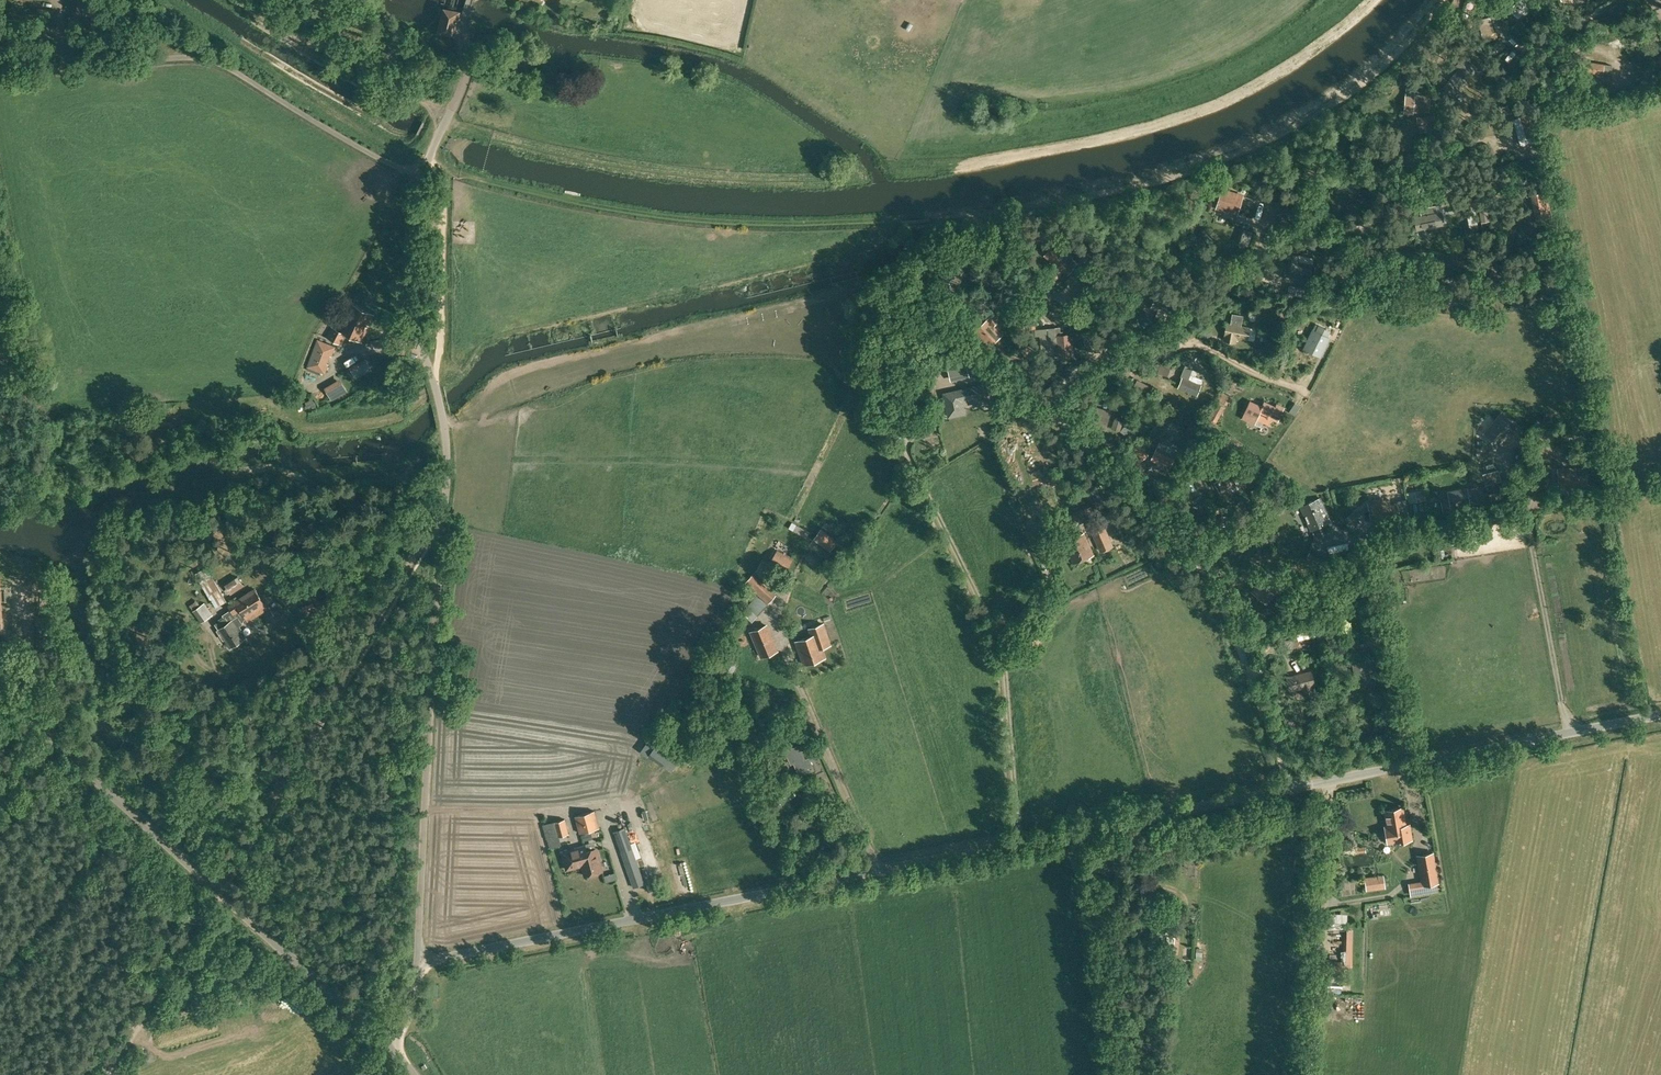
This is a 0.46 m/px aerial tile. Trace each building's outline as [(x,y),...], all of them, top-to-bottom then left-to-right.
[(1505,8),(1514,17),(1514,18),(1515,18),(1518,21),(1523,15),(1522,15),(1527,10),(1528,11),(1533,7),(1526,0),(1516,0),(1513,4),(1511,2),(1505,8)] [(459,12),(443,9),(437,32),(454,36),(459,12)] [(1490,19),(1479,22),(1485,42),(1496,39),(1490,19)] [(37,45),(45,46),(46,32),(39,31),(39,33),(34,33),(33,39),(38,39),(37,45)] [(1459,69),(1450,79),(1459,87),(1477,68),(1464,56),(1455,65),(1459,69)] [(1602,79),(1604,64),(1585,61),(1584,71),(1596,73),(1595,78),(1602,79)] [(1404,111),(1413,111),(1413,108),(1428,109),(1429,100),(1429,96),(1414,95),(1414,89),(1406,88),(1406,95),(1404,111)] [(1528,114),(1514,119),(1522,145),(1532,142),(1530,136),(1535,135),(1528,114)] [(1434,124),(1434,117),(1418,118),(1418,124),(1420,124),(1421,132),(1431,132),(1430,124),(1434,124)] [(1539,159),(1536,149),(1526,152),(1528,157),(1521,159),(1523,164),(1539,159)] [(1540,179),(1532,181),(1534,188),(1542,187),(1540,179)] [(1434,190),(1440,188),(1441,189),(1443,188),(1440,182),(1433,186),(1434,190)] [(1442,196),(1451,192),(1448,187),(1439,191),(1442,196)] [(1237,212),(1242,195),(1222,189),(1218,203),(1216,207),(1237,214),(1237,211),(1237,212)] [(1536,219),(1550,217),(1548,204),(1545,192),(1531,194),(1536,219)] [(1421,216),(1414,217),(1417,229),(1443,223),(1441,212),(1437,213),(1435,206),(1420,209),(1421,216)] [(1464,211),(1466,217),(1468,230),(1474,229),(1471,210),(1464,211)] [(1288,212),(1277,215),(1279,223),(1290,220),(1288,212)] [(1090,243),(1082,239),(1080,245),(1088,248),(1090,243)] [(1108,252),(1103,250),(1099,257),(1105,259),(1108,252)] [(1055,252),(1050,259),(1054,263),(1050,268),(1058,275),(1063,270),(1067,274),(1073,267),(1064,259),(1066,256),(1063,254),(1061,257),(1055,252)] [(1297,262),(1299,255),(1290,253),(1286,271),(1309,275),(1312,264),(1297,262)] [(941,280),(953,289),(959,281),(960,281),(961,280),(958,277),(962,271),(955,266),(951,271),(950,271),(946,277),(944,276),(941,280)] [(1420,277),(1414,275),(1411,285),(1416,287),(1420,277)] [(1347,279),(1336,277),(1335,284),(1346,285),(1347,279)] [(1441,284),(1440,295),(1463,296),(1463,285),(1464,285),(1450,284),(1450,279),(1441,279),(1441,284)] [(1308,288),(1289,285),(1287,294),(1306,297),(1308,288)] [(1342,290),(1335,289),(1333,295),(1340,297),(1342,290)] [(956,294),(952,300),(960,306),(965,300),(956,294)] [(1176,304),(1155,296),(1151,307),(1171,315),(1176,304)] [(1340,303),(1334,300),(1331,307),(1336,310),(1340,303)] [(360,342),(373,315),(351,304),(339,331),(332,328),(327,339),(340,345),(346,335),(360,342)] [(1002,308),(996,313),(1004,321),(1009,315),(1002,308)] [(1226,323),(1224,340),(1233,342),(1234,339),(1236,340),(1236,337),(1253,340),(1255,339),(1256,330),(1255,328),(1240,326),(1242,316),(1232,314),(1231,324),(1226,323)] [(989,345),(1000,336),(989,324),(992,321),(989,317),(975,330),(989,345)] [(1003,322),(999,326),(1007,335),(1011,331),(1003,322)] [(1070,356),(1069,346),(1070,346),(1069,334),(1060,335),(1059,326),(1041,328),(1043,348),(1050,347),(1049,344),(1058,343),(1060,357),(1070,356)] [(1320,356),(1329,338),(1326,337),(1329,331),(1319,326),(1316,332),(1313,330),(1308,341),(1311,342),(1307,349),(1320,356)] [(1208,329),(1201,333),(1205,340),(1212,336),(1208,329)] [(335,348),(317,341),(308,368),(325,374),(328,365),(325,364),(328,356),(331,357),(335,348)] [(1021,351),(1024,356),(1032,351),(1029,346),(1021,351)] [(1291,361),(1286,359),(1279,372),(1285,374),(1291,361)] [(349,369),(356,380),(372,371),(365,360),(349,369)] [(950,378),(968,374),(965,361),(947,366),(950,378)] [(979,372),(987,370),(986,363),(978,365),(979,372)] [(1203,379),(1191,374),(1190,374),(1192,368),(1185,365),(1180,376),(1182,377),(1178,387),(1196,395),(1203,379)] [(986,374),(989,385),(996,383),(994,373),(986,374)] [(324,389),(331,401),(347,392),(340,380),(324,389)] [(1148,386),(1137,381),(1134,387),(1145,392),(1148,386)] [(964,389),(954,391),(943,393),(948,416),(964,413),(961,400),(972,397),(973,400),(975,407),(990,404),(988,396),(986,384),(964,389)] [(1227,404),(1232,396),(1223,391),(1209,418),(1216,422),(1226,404),(1227,404)] [(1264,402),(1262,407),(1250,401),(1245,411),(1257,417),(1256,418),(1268,424),(1271,417),(1277,420),(1282,410),(1264,402)] [(1109,412),(1092,406),(1087,423),(1104,428),(1109,412)] [(1115,421),(1112,430),(1119,432),(1122,423),(1120,423),(1121,419),(1117,418),(1116,422),(1115,421)] [(1502,440),(1514,425),(1505,418),(1501,422),(1497,419),(1485,433),(1494,441),(1498,437),(1502,440)] [(1131,429),(1126,425),(1120,433),(1126,437),(1131,429)] [(1576,435),(1566,433),(1564,440),(1574,442),(1576,435)] [(1205,439),(1199,435),(1195,440),(1201,445),(1205,439)] [(1151,458),(1160,462),(1158,466),(1168,470),(1169,467),(1174,456),(1177,450),(1170,447),(1172,443),(1161,438),(1159,442),(1151,458)] [(1147,454),(1137,441),(1128,448),(1138,461),(1147,454)] [(1558,469),(1558,486),(1586,485),(1585,467),(1575,467),(1575,468),(1558,469)] [(1225,470),(1209,477),(1212,483),(1215,482),(1219,491),(1236,483),(1231,473),(1227,475),(1225,470)] [(1483,474),(1485,485),(1501,481),(1498,470),(1483,474)] [(1453,507),(1469,504),(1466,488),(1448,491),(1449,501),(1442,502),(1444,511),(1454,509),(1453,507)] [(1423,492),(1415,493),(1417,503),(1425,502),(1423,492)] [(1264,493),(1254,498),(1257,504),(1266,500),(1264,493)] [(1370,511),(1371,517),(1391,514),(1391,515),(1399,514),(1397,503),(1390,504),(1389,499),(1368,503),(1369,509),(1368,509),(1369,511),(1370,511)] [(1327,521),(1313,501),(1296,512),(1302,520),(1304,519),(1307,525),(1305,526),(1310,532),(1327,521)] [(1355,517),(1346,511),(1342,517),(1351,523),(1355,517)] [(1066,528),(1061,517),(1037,527),(1041,538),(1066,528)] [(806,537),(809,531),(792,522),(789,528),(806,537)] [(1097,547),(1109,542),(1103,527),(1091,533),(1097,547)] [(820,529),(814,538),(830,550),(836,541),(820,529)] [(1074,562),(1093,554),(1083,533),(1064,541),(1074,562)] [(786,571),(793,559),(777,549),(770,561),(786,571)] [(768,604),(776,595),(753,574),(745,584),(768,604)] [(1263,576),(1251,591),(1266,602),(1277,588),(1263,576)] [(224,586),(230,596),(244,587),(238,578),(224,586)] [(1316,587),(1304,581),(1297,595),(1309,601),(1316,587)] [(1327,585),(1321,583),(1315,597),(1321,599),(1327,585)] [(232,609),(224,615),(225,617),(229,622),(237,617),(241,623),(246,616),(246,617),(265,605),(255,589),(229,605),(232,609)] [(192,612),(201,624),(213,616),(204,604),(192,612)] [(225,617),(215,623),(219,629),(217,629),(223,639),(225,638),(230,647),(244,638),(239,632),(242,630),(238,626),(242,624),(241,623),(237,617),(229,622),(225,617)] [(796,641),(800,654),(804,664),(824,657),(821,647),(829,644),(822,623),(809,628),(811,635),(796,641)] [(750,631),(761,656),(776,650),(766,625),(750,631)] [(1295,649),(1296,635),(1292,634),(1292,639),(1286,639),(1285,648),(1295,649)] [(1327,642),(1319,642),(1318,652),(1326,652),(1327,642)] [(1365,659),(1352,661),(1357,684),(1370,681),(1365,659)] [(1287,677),(1290,690),(1302,687),(1304,695),(1312,693),(1310,685),(1313,684),(1310,671),(1287,677)] [(798,745),(785,751),(790,763),(793,762),(799,774),(808,771),(806,767),(811,764),(808,758),(804,760),(803,758),(804,757),(798,745)] [(775,774),(771,780),(767,777),(763,783),(776,792),(784,780),(775,774)] [(816,781),(807,785),(810,791),(819,787),(816,781)] [(1387,843),(1395,842),(1395,843),(1411,840),(1408,825),(1404,826),(1401,808),(1385,811),(1388,827),(1385,827),(1385,832),(1383,835),(1384,840),(1387,841),(1387,843)] [(579,832),(598,827),(593,810),(574,816),(579,832)] [(558,836),(569,834),(565,819),(542,824),(546,839),(547,839),(550,847),(560,844),(558,836)] [(643,883),(623,827),(613,831),(633,887),(643,883)] [(588,858),(586,850),(585,845),(561,852),(566,869),(578,866),(578,865),(578,864),(578,863),(579,863),(579,862),(580,862),(581,862),(580,860),(588,858)] [(595,848),(586,850),(588,858),(580,860),(581,862),(584,875),(601,870),(595,848)] [(1437,883),(1432,854),(1417,856),(1422,886),(1437,883)] [(674,866),(678,892),(685,891),(681,865),(674,866)] [(1385,888),(1383,875),(1364,877),(1366,890),(1385,888)] [(1341,972),(1341,963),(1326,962),(1326,971),(1341,972)] [(1307,975),(1308,965),(1301,965),(1300,974),(1307,975)]
